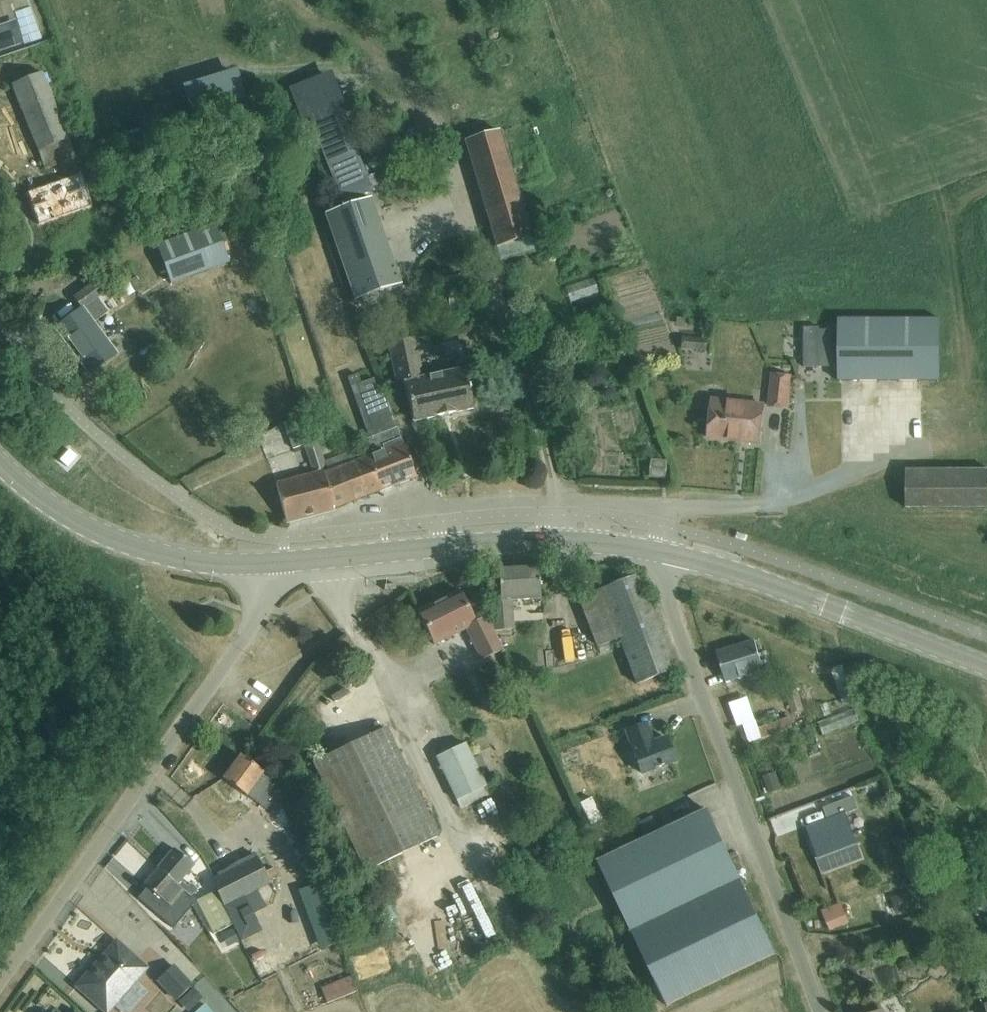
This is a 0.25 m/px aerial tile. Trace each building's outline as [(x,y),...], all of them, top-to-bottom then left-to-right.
[(10,32),(0,35),(0,52),(14,47),(10,32)] [(237,66),(182,82),(193,120),(248,105),(237,66)] [(11,86),(31,137),(44,170),(73,159),(39,74),(11,86)] [(330,74),(287,90),(301,124),(308,121),(340,205),(370,193),(338,109),(343,107),(330,74)] [(465,144),(500,263),(534,252),(500,134),(465,144)] [(23,190),(37,227),(94,206),(80,169),(23,190)] [(371,199),(324,216),(354,301),(401,284),(371,199)] [(157,246),(171,284),(228,263),(214,225),(157,246)] [(571,299),(590,299),(590,282),(571,283),(571,299)] [(91,323),(106,312),(97,298),(101,295),(93,283),(72,298),(80,309),(54,328),(87,375),(114,355),(91,323)] [(941,320),(839,320),(839,381),(941,381),(941,320)] [(820,328),(805,328),(804,368),(820,368),(820,366),(833,366),(833,331),(820,331),(820,328)] [(712,365),(713,335),(686,333),(684,364),(712,365)] [(462,371),(424,379),(415,337),(387,343),(396,385),(404,383),(412,423),(471,411),(462,371)] [(360,441),(366,458),(376,492),(414,478),(396,429),(390,411),(383,394),(379,393),(374,378),(361,383),(358,374),(347,378),(369,438),(360,441)] [(770,407),(787,409),(790,377),(774,375),(770,407)] [(393,390),(383,394),(390,411),(399,408),(393,390)] [(713,401),(709,439),(760,444),(764,412),(745,410),(745,406),(747,406),(747,405),(713,401)] [(312,428),(307,430),(321,474),(330,509),(376,492),(366,458),(325,473),(312,428)] [(321,474),(307,430),(289,435),(293,448),(304,445),(313,474),(273,486),(284,524),(331,512),(330,509),(321,474)] [(648,478),(660,480),(662,466),(650,464),(648,478)] [(906,471),(906,508),(986,508),(986,471),(906,471)] [(499,601),(491,601),(492,630),(514,629),(513,600),(539,599),(538,565),(498,567),(499,601)] [(639,577),(581,599),(599,647),(619,639),(636,685),(674,670),(639,577)] [(433,645),(464,629),(480,662),(500,652),(489,630),(483,618),(472,624),(456,593),(416,613),(433,645)] [(717,655),(728,683),(764,670),(754,641),(717,655)] [(849,662),(835,666),(841,692),(855,689),(849,662)] [(784,692),(792,714),(806,710),(798,687),(784,692)] [(732,707),(736,726),(747,723),(752,742),(766,739),(756,701),(732,707)] [(862,721),(857,708),(825,719),(830,732),(862,721)] [(623,732),(629,746),(640,773),(670,761),(662,740),(650,745),(642,724),(623,732)] [(314,763),(366,872),(439,838),(386,728),(314,763)] [(435,757),(459,809),(490,794),(466,743),(435,757)] [(240,756),(223,780),(246,797),(246,796),(266,810),(274,799),(265,793),(270,786),(268,780),(262,775),(263,773),(240,756)] [(792,786),(805,782),(798,762),(786,766),(792,786)] [(777,773),(764,778),(770,795),(783,790),(777,773)] [(595,794),(582,799),(594,826),(606,820),(595,794)] [(845,814),(858,809),(854,798),(823,810),(827,820),(807,828),(818,857),(816,858),(822,876),(863,860),(845,814)] [(744,879),(741,881),(709,809),(598,859),(664,1003),(773,953),(743,885),(746,884),(744,879)] [(175,849),(159,867),(185,892),(186,891),(191,896),(197,889),(191,884),(189,887),(181,880),(193,865),(175,849)] [(212,881),(225,905),(269,881),(256,856),(212,881)] [(148,887),(137,899),(173,929),(193,906),(184,892),(185,892),(159,867),(145,884),(148,887)] [(320,877),(306,880),(308,895),(323,893),(320,877)] [(880,894),(888,917),(916,907),(909,885),(880,894)] [(197,901),(214,936),(232,927),(215,892),(197,901)] [(843,905),(823,913),(831,931),(851,922),(850,920),(864,914),(859,903),(845,908),(843,905)] [(104,1011),(107,1011),(146,968),(116,942),(76,987),(104,1011)] [(387,943),(355,953),(362,976),(394,967),(387,943)] [(157,979),(177,999),(191,986),(172,965),(157,979)] [(324,983),(330,1001),(359,991),(353,974),(324,983)]
